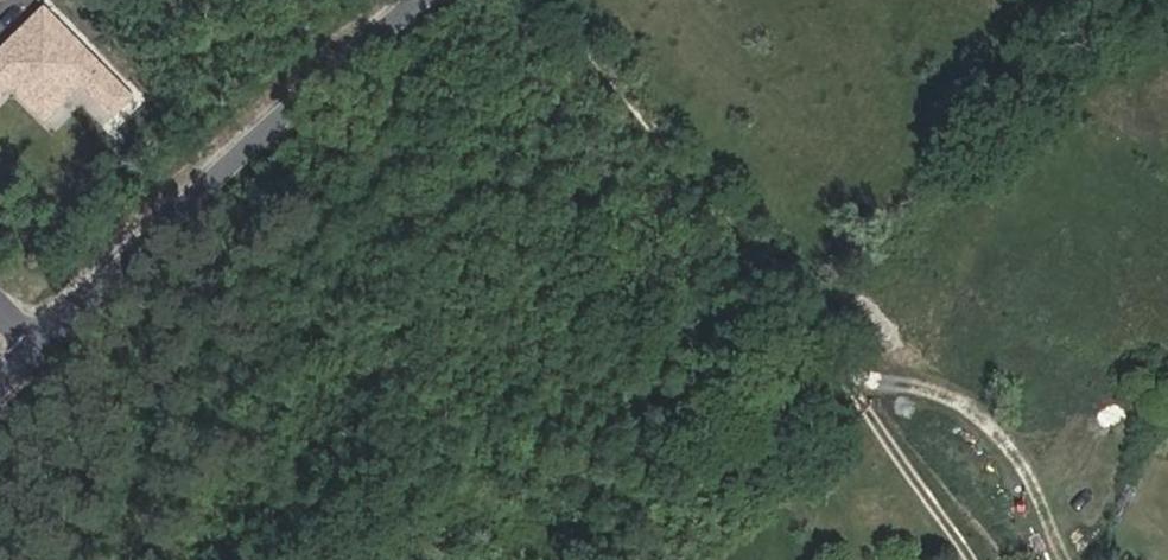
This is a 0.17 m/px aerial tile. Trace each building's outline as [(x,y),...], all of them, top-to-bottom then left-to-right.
[(9,86),(22,98),(37,84),(57,104),(79,83),(110,115),(129,96),(41,8),(19,30),(22,34),(12,44),(9,41),(0,49),(0,77),(9,86)] [(9,41),(12,44),(22,34),(19,30),(9,41)] [(9,86),(0,77),(0,95),(9,86)] [(37,84),(22,98),(42,119),(57,104),(37,84)]
